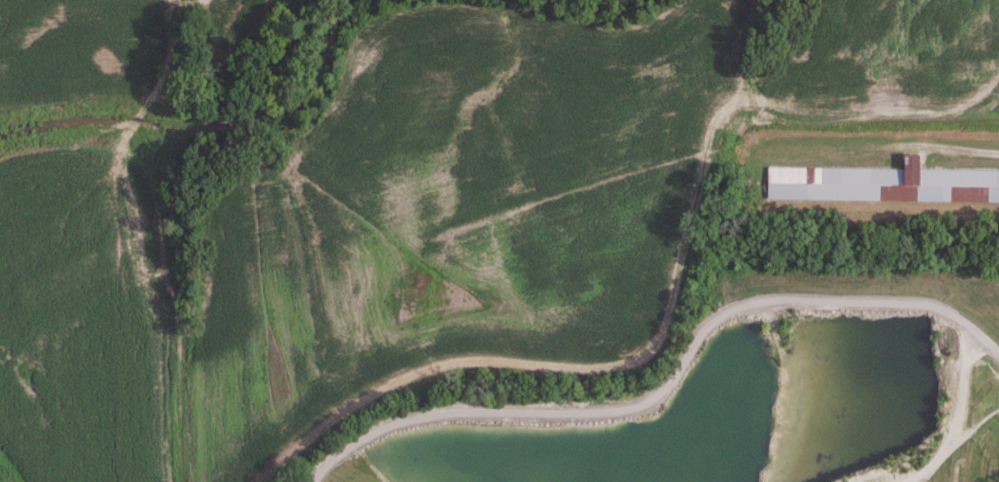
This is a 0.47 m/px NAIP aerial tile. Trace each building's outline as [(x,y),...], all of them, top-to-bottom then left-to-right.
[(765,168),(764,200),(998,203),(998,171),(914,170),(914,156),(899,156),(898,170),(765,168)]
